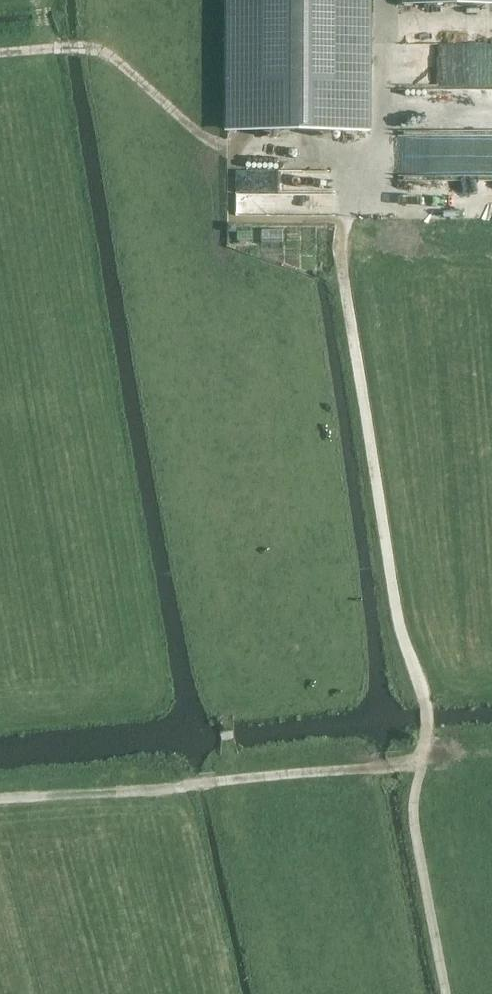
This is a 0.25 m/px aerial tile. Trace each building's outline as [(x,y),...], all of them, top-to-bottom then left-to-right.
[(227,129),(366,130),(371,130),(370,0),(228,0),(227,129)] [(452,39),(451,60),(491,61),(491,41),(452,39)]
